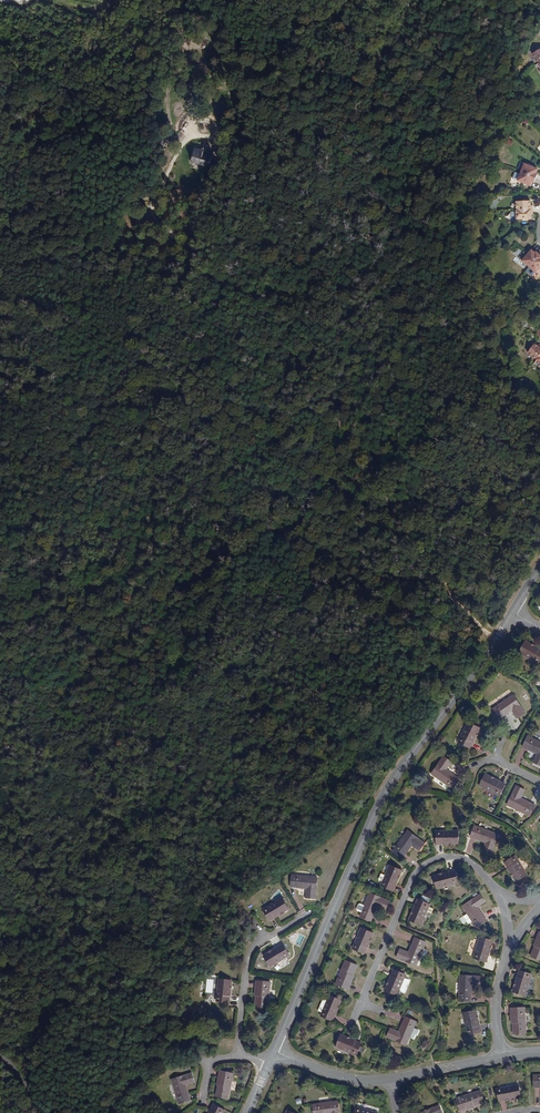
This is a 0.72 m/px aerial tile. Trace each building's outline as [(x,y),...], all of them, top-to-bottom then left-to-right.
[(531,48),(539,63),(539,43),(531,48)] [(178,173),(198,180),(204,164),(184,157),(178,173)] [(537,167),(523,162),(518,179),(531,183),(533,179),(534,180),(537,172),(535,171),(537,167)] [(529,199),(514,199),(515,217),(529,217),(529,212),(531,212),(531,203),(529,203),(529,199)] [(533,249),(532,251),(529,247),(519,258),(533,270),(539,262),(539,257),(539,256),(539,255),(533,249)] [(530,341),(523,349),(539,364),(539,363),(539,346),(537,343),(535,345),(530,341)] [(521,656),(539,667),(539,653),(528,646),(521,656)] [(516,700),(495,715),(501,725),(515,716),(520,723),(528,718),(516,700)] [(470,727),(461,747),(472,753),(482,733),(470,727)] [(530,741),(525,751),(539,759),(536,768),(539,770),(539,746),(530,741)] [(445,761),(433,778),(454,793),(462,784),(448,774),(453,767),(445,761)] [(508,789),(488,779),(482,791),(502,801),(508,789)] [(527,795),(519,791),(509,810),(532,821),(538,810),(524,803),(527,795)] [(501,839),(477,831),(473,842),(488,847),(485,856),(494,859),(501,839)] [(427,848),(409,835),(394,855),(404,862),(414,850),(421,855),(427,848)] [(461,836),(439,836),(439,849),(461,848),(461,836)] [(517,861),(506,868),(519,886),(529,880),(517,861)] [(391,871),(382,892),(394,898),(403,876),(391,871)] [(306,898),(315,899),(317,878),(291,876),(290,887),(307,889),(306,898)] [(457,876),(435,882),(439,894),(460,888),(457,876)] [(262,911),(269,922),(288,910),(280,899),(262,911)] [(383,911),(381,914),(387,916),(391,908),(371,899),(366,910),(363,908),(361,909),(358,916),(359,918),(362,919),(360,923),(372,928),(378,913),(380,910),(383,911)] [(482,900),(465,912),(478,933),(489,927),(480,913),(487,908),(482,900)] [(432,911),(420,906),(411,926),(423,932),(432,911)] [(374,940),(363,935),(354,956),(366,961),(374,940)] [(418,973),(428,949),(417,944),(410,959),(402,956),(398,965),(418,973)] [(481,944),(476,967),(488,969),(493,948),(481,944)] [(265,957),(272,968),(291,956),(284,945),(265,957)] [(359,973),(347,968),(337,992),(349,997),(359,973)] [(407,982),(395,977),(387,998),(398,1002),(407,982)] [(527,1002),(533,981),(521,977),(515,999),(527,1002)] [(218,981),(216,1003),(229,1005),(231,982),(218,981)] [(259,1004),(256,1003),(256,1009),(268,1011),(271,984),(261,983),(259,1004)] [(483,984),(463,983),(461,1008),(473,1008),(474,992),(483,993),(483,984)] [(342,1008),(330,1003),(322,1023),(334,1028),(342,1008)] [(528,1016),(514,1016),(515,1042),(529,1041),(528,1016)] [(477,1017),(465,1020),(469,1042),(482,1039),(477,1017)] [(408,1053),(419,1029),(407,1024),(401,1040),(392,1036),(389,1045),(408,1053)] [(362,1051),(342,1043),(337,1054),(357,1062),(362,1051)] [(221,1095),(218,1094),(217,1100),(230,1102),(235,1077),(225,1075),(221,1095)] [(172,1084),(179,1108),(190,1105),(186,1089),(195,1086),(192,1077),(172,1084)] [(520,1093),(498,1097),(500,1110),(522,1106),(520,1093)] [(457,1107),(459,1112),(480,1112),(485,1111),(481,1099),(457,1107)]
